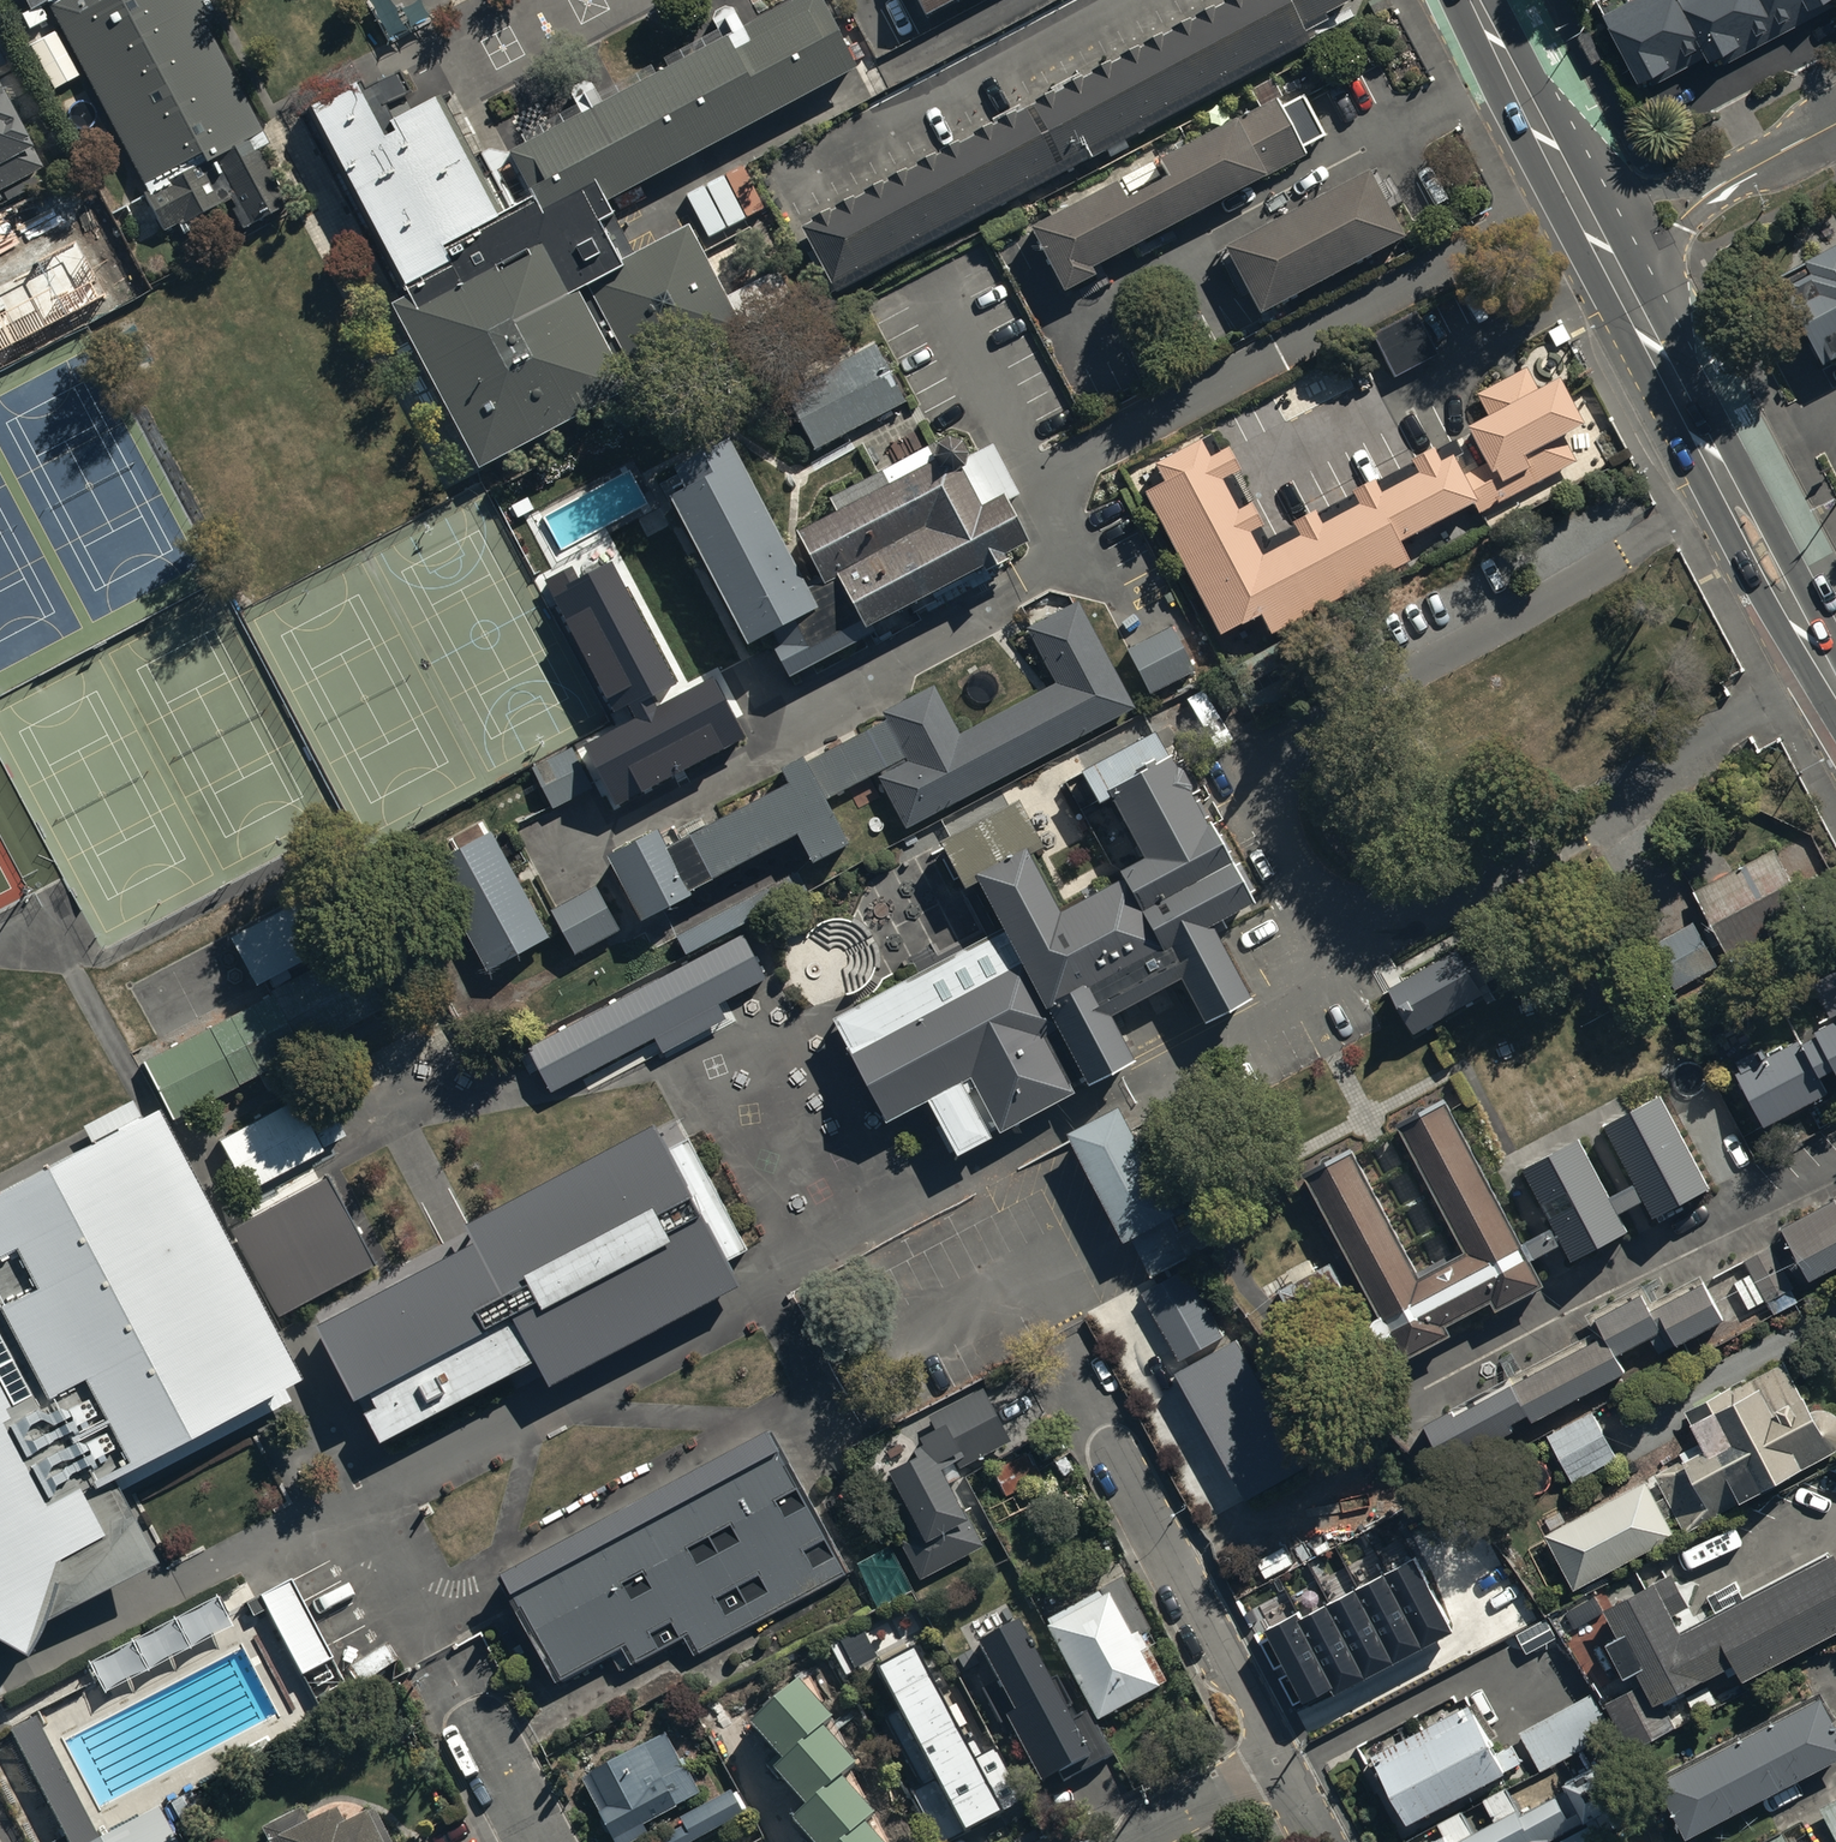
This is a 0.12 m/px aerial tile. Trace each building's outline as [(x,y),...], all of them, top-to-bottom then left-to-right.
[(29,10),(46,2),(49,0),(24,0),(29,10)] [(46,2),(163,231),(226,199),(240,227),(285,204),(256,148),(265,143),(202,21),(208,18),(199,0),(49,0),(46,2)] [(403,285),(389,292),(475,460),(740,324),(689,224),(619,260),(597,217),(609,211),(602,196),(855,66),(821,0),(790,0),(506,146),(532,195),(498,213),(444,240),(453,260),(403,285)] [(802,221),(832,279),(1304,31),(1301,24),(1346,0),(1222,0),(802,221)] [(924,11),(946,0),(918,0),(924,11)] [(1637,76),(1650,69),(1658,84),(1720,51),(1728,66),(1835,8),(1835,0),(1631,0),(1610,0),(1600,5),(1637,76)] [(444,240),(498,213),(438,96),(378,126),(356,82),(310,105),(403,285),(453,260),(444,240)] [(40,165),(0,89),(0,186),(40,165)] [(1121,178),(1128,191),(1124,193),(1116,178),(1030,222),(1063,287),(1094,271),(1090,263),(1304,153),(1301,145),(1321,135),(1301,95),(1280,107),(1274,96),(1157,156),(1165,172),(1159,175),(1152,162),(1121,178)] [(1225,246),(1257,307),(1402,230),(1370,169),(1225,246)] [(1818,360),(1835,351),(1835,240),(1799,258),(1807,272),(1781,285),(1818,360)] [(93,305),(94,244),(43,245),(43,301),(0,306),(0,353),(93,305)] [(1413,311),(1371,333),(1392,376),(1436,354),(1413,311)] [(786,388),(814,446),(904,399),(875,343),(786,388)] [(1152,458),(1162,478),(1143,488),(1217,631),(1257,610),(1268,630),(1408,558),(1397,537),(1470,499),(1477,512),(1576,461),(1559,429),(1579,419),(1556,374),(1534,386),(1524,366),(1475,391),(1485,412),(1464,422),(1485,462),(1462,474),(1450,451),(1436,458),(1429,444),(1408,455),(1416,470),(1378,489),(1371,476),(1350,487),(1356,500),(1320,519),(1313,505),(1290,517),(1298,532),(1259,552),(1247,528),(1262,520),(1251,498),(1236,505),(1220,474),(1238,465),(1226,442),(1207,453),(1198,435),(1152,458)] [(726,430),(672,459),(683,480),(666,490),(746,638),(764,628),(788,672),(876,625),(872,618),(980,560),(983,564),(1006,552),(1003,547),(1026,535),(1006,498),(1018,491),(991,442),(940,470),(923,439),(825,492),(832,505),(795,524),(818,566),(803,573),(726,430)] [(584,587),(548,605),(571,649),(568,650),(604,720),(645,699),(608,627),(605,629),(584,587)] [(656,823),(605,850),(639,916),(690,889),(687,884),(795,827),(811,857),(848,838),(827,798),(877,771),(905,825),(1133,706),(1077,598),(1026,625),(1056,682),(959,733),(932,683),(882,709),(887,718),(856,735),(853,730),(820,747),(823,752),(818,755),(815,750),(803,756),(800,750),(779,762),(787,778),(666,842),(656,823)] [(1171,624),(1126,646),(1148,692),(1194,670),(1171,624)] [(570,745),(530,765),(553,807),(593,786),(588,777),(634,754),(638,763),(707,728),(686,687),(679,691),(666,666),(639,680),(651,705),(636,713),(634,708),(622,714),(625,720),(571,747),(570,745)] [(830,1012),(881,1111),(883,1115),(926,1093),(955,1149),(1072,1088),(1069,1081),(1083,1073),(1085,1078),(1131,1053),(1108,1008),(1177,972),(1200,1018),(1248,992),(1210,918),(1250,897),(1212,824),(1222,819),(1204,785),(1190,792),(1186,784),(1190,782),(1171,746),(1164,749),(1151,726),(1106,750),(1104,747),(1081,759),(1082,762),(1079,764),(1098,800),(1109,794),(1140,853),(1116,865),(1120,874),(1057,907),(1027,849),(1040,842),(1015,796),(939,836),(963,882),(977,875),(1004,924),(830,1012)] [(491,830),(429,863),(483,967),(546,934),(491,830)] [(1706,917),(1659,942),(1681,989),(1816,920),(1779,847),(1692,892),(1706,917)] [(595,882),(551,905),(576,951),(619,929),(595,882)] [(305,951),(278,903),(225,933),(252,981),(305,951)] [(1457,949),(1389,987),(1413,1029),(1479,992),(1475,985),(1491,976),(1477,952),(1463,959),(1457,949)] [(285,983),(141,1059),(173,1119),(316,1043),(285,983)] [(1736,1061),(1741,1070),(1736,1073),(1763,1125),(1826,1093),(1816,1072),(1831,1065),(1835,1074),(1835,1017),(1812,1029),(1816,1037),(1802,1044),(1800,1040),(1758,1061),(1754,1052),(1736,1061)] [(1350,1147),(1292,1176),(1391,1371),(1454,1339),(1446,1323),(1496,1298),(1502,1310),(1546,1288),(1531,1257),(1558,1244),(1570,1266),(1628,1237),(1616,1214),(1642,1201),(1656,1228),(1722,1194),(1665,1080),(1596,1115),(1627,1175),(1606,1186),(1577,1128),(1519,1157),(1549,1216),(1529,1227),(1456,1084),(1398,1113),(1468,1250),(1415,1276),(1350,1147)] [(20,1641),(38,1608),(151,1547),(119,1488),(289,1396),(279,1377),(294,1369),(149,1098),(133,1107),(128,1098),(81,1123),(84,1130),(0,1175),(0,1630),(20,1641)] [(293,1098),(216,1138),(245,1190),(343,1135),(335,1121),(313,1133),(293,1098)] [(1070,1130),(1125,1238),(1130,1235),(1150,1274),(1219,1239),(1208,1216),(1175,1232),(1166,1214),(1176,1209),(1121,1104),(1070,1130)] [(475,1234),(314,1318),(379,1437),(536,1355),(547,1375),(738,1275),(727,1255),(746,1245),(681,1120),(659,1132),(651,1117),(464,1214),(475,1234)] [(322,1175),(228,1225),(273,1313),(369,1262),(322,1175)] [(1806,1277),(1835,1261),(1835,1204),(1831,1195),(1778,1224),(1806,1277)] [(1749,1272),(1733,1281),(1747,1308),(1764,1298),(1772,1314),(1794,1302),(1786,1288),(1792,1285),(1769,1244),(1742,1259),(1749,1272)] [(1331,1261),(1279,1289),(1301,1326),(1352,1299),(1331,1261)] [(1144,1292),(1179,1359),(1226,1334),(1192,1268),(1144,1292)] [(1603,1331),(1456,1409),(1454,1404),(1424,1420),(1447,1463),(1515,1427),(1511,1420),(1528,1411),(1532,1418),(1626,1369),(1618,1353),(1650,1336),(1658,1352),(1725,1318),(1704,1278),(1650,1306),(1641,1290),(1594,1315),(1603,1331)] [(1237,1337),(1178,1369),(1248,1497),(1307,1465),(1237,1337)] [(1544,1532),(1573,1587),(1674,1535),(1664,1517),(1672,1512),(1681,1530),(1738,1501),(1736,1497),(1834,1447),(1835,1445),(1835,1444),(1835,1415),(1834,1413),(1833,1412),(1831,1411),(1830,1410),(1828,1409),(1826,1408),(1824,1408),(1823,1407),(1821,1407),(1819,1407),(1817,1407),(1815,1407),(1813,1408),(1812,1408),(1810,1409),(1808,1409),(1781,1359),(1727,1388),(1725,1385),(1681,1409),(1701,1446),(1693,1450),(1690,1444),(1676,1451),(1680,1458),(1544,1532)] [(914,1449),(886,1464),(918,1528),(898,1538),(918,1577),(980,1544),(947,1482),(959,1475),(954,1466),(1008,1437),(981,1384),(926,1412),(932,1422),(916,1430),(920,1437),(911,1442),(914,1449)] [(1589,1407),(1546,1431),(1574,1480),(1617,1456),(1589,1407)] [(766,1422),(495,1565),(554,1675),(619,1641),(628,1658),(679,1631),(691,1654),(736,1630),(846,1572),(815,1514),(766,1422)] [(1028,1451),(992,1468),(1004,1492),(1039,1476),(1028,1451)] [(1366,1469),(1389,1510),(1406,1500),(1382,1459),(1366,1469)] [(1343,1481),(1327,1490),(1351,1532),(1367,1523),(1343,1481)] [(1609,1615),(1658,1707),(1736,1666),(1744,1680),(1835,1632),(1835,1549),(1681,1629),(1660,1588),(1609,1615)] [(1416,1558),(1298,1621),(1295,1616),(1267,1631),(1306,1702),(1332,1688),(1336,1695),(1455,1632),(1416,1558)] [(1098,1591),(1046,1620),(1050,1625),(1044,1628),(1095,1720),(1165,1681),(1137,1631),(1131,1634),(1108,1593),(1101,1597),(1098,1591)] [(1087,1712),(1070,1723),(1061,1706),(1067,1702),(1055,1676),(1048,1680),(1042,1670),(1045,1668),(1041,1659),(1038,1661),(1016,1619),(975,1640),(996,1680),(981,1687),(1006,1734),(1012,1730),(1039,1782),(1057,1772),(1061,1779),(1109,1752),(1087,1712)] [(875,1668),(933,1779),(908,1792),(934,1841),(941,1841),(1023,1799),(995,1746),(980,1754),(972,1738),(962,1743),(912,1648),(875,1668)] [(748,1720),(779,1759),(771,1765),(803,1803),(789,1815),(811,1841),(881,1841),(862,1820),(871,1812),(839,1774),(852,1764),(818,1724),(828,1716),(796,1679),(748,1720)] [(1653,1777),(1682,1832),(1835,1750),(1835,1728),(1816,1691),(1653,1777)] [(1590,1692),(1519,1730),(1540,1769),(1611,1732),(1590,1692)] [(1494,1751),(1468,1700),(1371,1751),(1407,1818),(1520,1759),(1511,1742),(1494,1751)] [(157,1804),(95,1837),(31,1718),(11,1729),(6,1731),(12,1743),(62,1835),(65,1841),(178,1841),(157,1804)] [(580,1776),(613,1841),(628,1841),(649,1831),(644,1822),(696,1795),(665,1733),(580,1776)] [(1422,1841),(1516,1841),(1530,1834),(1552,1835),(1555,1841),(1613,1841),(1618,1840),(1610,1825),(1627,1817),(1597,1758),(1562,1777),(1567,1786),(1520,1811),(1507,1784),(1483,1797),(1493,1816),(1470,1828),(1461,1809),(1437,1821),(1442,1832),(1422,1841)] [(658,1841),(688,1841),(747,1810),(738,1795),(732,1798),(728,1790),(652,1831),(658,1841)] [(1819,1809),(1835,1841),(1835,1800),(1819,1809)] [(374,1814),(363,1819),(359,1811),(336,1822),(329,1806),(305,1817),(299,1805),(257,1825),(265,1841),(387,1841),(374,1814)] [(1761,1841),(1782,1841),(1778,1833),(1761,1841)]
